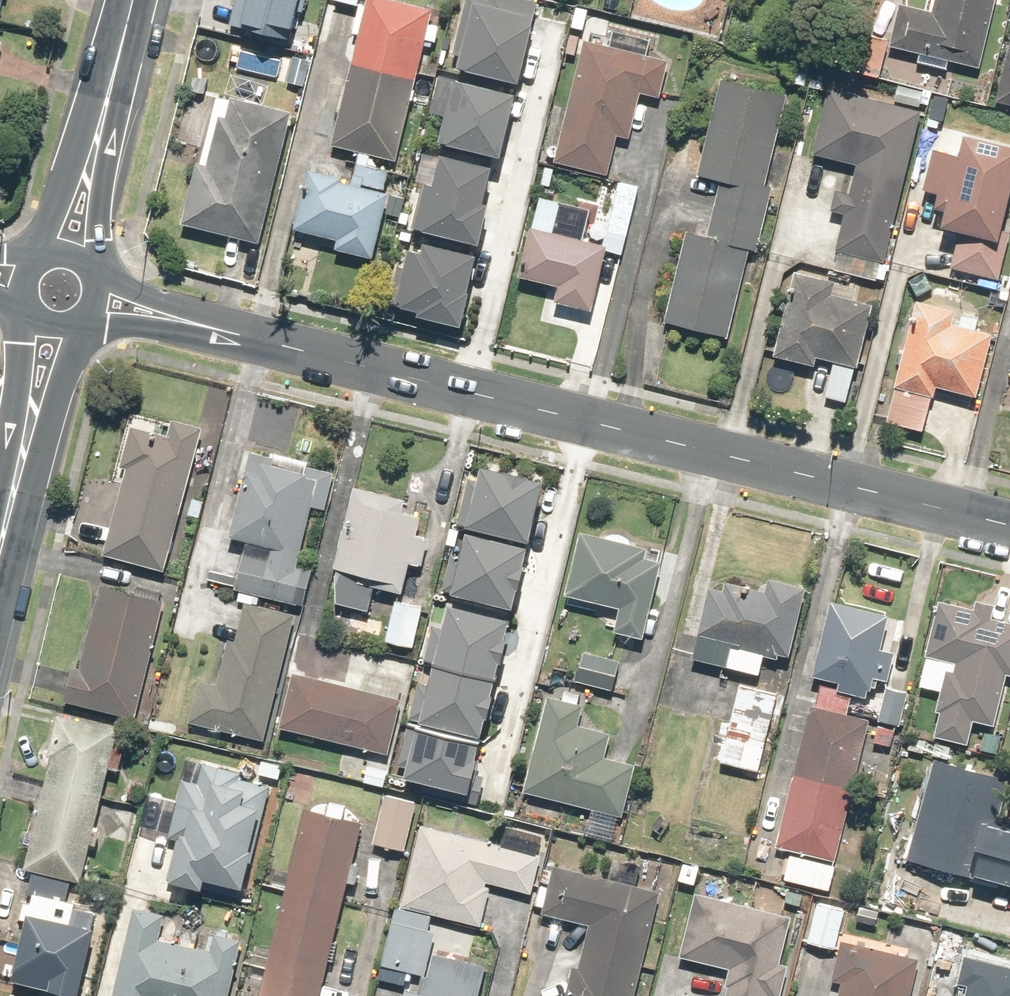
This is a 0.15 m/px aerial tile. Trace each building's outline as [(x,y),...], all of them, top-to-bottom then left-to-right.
[(7,10),(10,0),(0,0),(0,8),(7,10)] [(292,15),(302,17),(306,0),(230,0),(221,35),(283,51),(292,15)] [(422,45),(432,47),(436,31),(426,28),(430,14),(375,1),(375,0),(332,0),(331,6),(354,11),(347,39),(357,41),(331,151),(356,156),(349,185),(380,192),(384,176),(365,171),(368,159),(394,165),(422,45)] [(470,65),(526,77),(543,0),(484,0),(470,65)] [(925,14),(893,7),(884,48),(976,68),(991,0),(929,0),(925,14)] [(992,103),(1009,107),(1009,14),(992,103)] [(659,61),(608,50),(612,33),(583,26),(554,162),(604,173),(612,138),(628,142),(638,97),(651,99),(659,61)] [(289,62),(228,45),(221,72),(281,88),(289,62)] [(523,90),(466,77),(452,139),(510,151),(523,90)] [(726,340),(747,254),(754,255),(770,188),(763,186),(783,99),(716,83),(693,182),(715,187),(703,241),(684,237),(663,325),(726,340)] [(854,169),(847,197),(833,194),(828,214),(842,218),(835,246),(877,257),(913,115),(825,92),(809,158),(854,169)] [(208,171),(191,168),(179,231),(258,246),(283,115),(221,103),(208,171)] [(924,159),(916,196),(928,199),(923,223),(934,226),(932,235),(953,240),(946,270),(996,281),(1006,239),(992,236),(1009,156),(954,143),(949,164),(924,159)] [(495,161),(445,150),(428,228),(478,239),(495,161)] [(383,198),(335,188),(336,182),(302,175),(290,235),(330,243),(327,256),(369,264),(383,198)] [(637,189),(617,184),(601,249),(576,243),(583,212),(535,201),(516,280),(552,289),(549,305),(588,314),(602,255),(621,260),(637,189)] [(480,253),(425,241),(410,308),(465,320),(480,253)] [(791,272),(770,359),(812,368),(814,358),(851,367),(869,290),(791,272)] [(932,390),(969,400),(985,338),(948,328),(952,313),(911,302),(879,423),(920,434),(932,390)] [(132,461),(108,553),(171,569),(208,425),(181,418),(176,436),(137,426),(128,460),(132,461)] [(280,456),(256,449),(235,531),(255,536),(241,587),(304,604),(313,568),(301,565),(319,495),(331,498),(338,469),(312,462),(309,472),(278,463),(280,456)] [(475,525),(531,538),(544,479),(524,473),(525,470),(505,465),(504,468),(489,465),(475,525)] [(414,591),(428,516),(410,513),(414,492),(359,481),(337,601),(376,609),(381,585),(414,591)] [(469,528),(454,584),(515,600),(521,578),(524,579),(529,559),(526,559),(530,544),(469,528)] [(639,549),(574,537),(563,601),(614,610),(608,638),(641,644),(656,565),(637,561),(639,549)] [(783,664),(799,590),(762,582),(759,593),(719,585),(718,593),(705,590),(690,664),(752,677),(756,659),(783,664)] [(81,666),(74,694),(144,710),(169,598),(106,584),(88,667),(81,666)] [(430,604),(401,597),(392,636),(421,643),(430,604)] [(300,613),(246,600),(225,688),(204,683),(195,722),(269,740),(300,613)] [(934,603),(922,657),(952,663),(950,674),(943,672),(929,738),(964,746),(969,722),(990,727),(1000,678),(1009,680),(1009,626),(985,621),(988,608),(970,604),(969,610),(934,603)] [(452,604),(437,660),(496,674),(503,654),(506,655),(511,635),(508,634),(512,619),(452,604)] [(832,696),(848,700),(863,703),(868,682),(880,685),(886,657),(874,654),(882,618),(828,605),(810,682),(834,687),(832,696)] [(619,664),(581,654),(573,684),(611,694),(619,664)] [(437,660),(423,714),(483,729),(488,709),(491,710),(496,690),(493,689),(496,674),(437,660)] [(412,699),(304,669),(289,724),(397,753),(412,699)] [(769,694),(734,687),(719,765),(754,772),(769,694)] [(903,694),(883,690),(875,724),(896,729),(903,694)] [(848,700),(832,696),(817,692),(813,709),(807,708),(775,848),(788,851),(781,883),(827,893),(866,722),(844,716),(848,700)] [(579,708),(543,699),(519,792),(620,817),(633,764),(598,755),(603,735),(587,730),(589,723),(576,720),(579,708)] [(30,825),(26,840),(36,842),(31,863),(90,877),(126,723),(66,709),(39,827),(30,825)] [(420,721),(408,772),(422,775),(419,786),(480,801),(487,772),(474,769),(482,737),(420,721)] [(207,780),(188,775),(174,833),(184,835),(173,878),(213,888),(215,876),(250,885),(276,781),(243,773),(245,764),(213,756),(207,780)] [(934,760),(908,865),(1009,889),(1009,824),(984,818),(994,775),(934,760)] [(421,797),(388,792),(380,843),(413,848),(421,797)] [(315,807),(270,995),(324,995),(367,819),(315,807)] [(437,911),(485,922),(492,889),(527,897),(539,847),(428,823),(409,905),(401,903),(387,964),(428,974),(426,986),(411,983),(408,995),(490,995),(498,961),(441,949),(445,933),(433,930),(437,911)] [(575,971),(568,969),(561,995),(627,995),(653,895),(555,870),(543,916),(587,927),(575,971)] [(102,901),(37,891),(23,979),(88,990),(102,901)] [(764,994),(773,995),(780,995),(786,971),(771,967),(783,918),(689,896),(673,961),(730,975),(724,995),(763,995),(764,994)] [(248,924),(217,917),(212,943),(167,933),(172,907),(142,901),(121,995),(233,995),(248,924)] [(842,912),(815,905),(805,948),(831,954),(842,912)] [(834,995),(905,995),(914,960),(839,942),(828,984),(837,986),(834,995)] [(968,959),(962,984),(974,986),(972,995),(1009,995),(1009,969),(968,959)]
